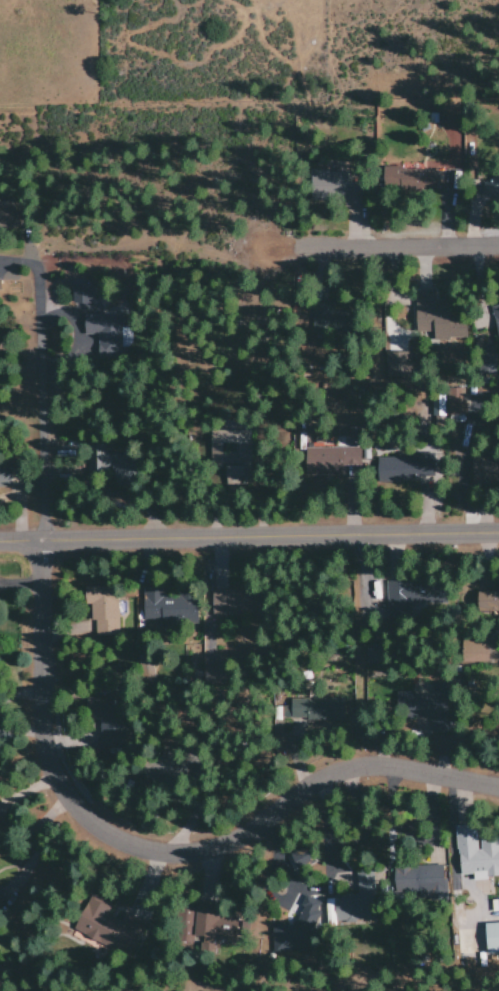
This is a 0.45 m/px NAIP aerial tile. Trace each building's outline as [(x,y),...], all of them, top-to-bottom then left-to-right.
[(436,190),(435,166),(381,168),(382,188),(398,188),(398,191),(436,190)] [(310,198),(347,197),(346,169),(309,170),(310,198)] [(414,331),(432,331),(432,338),(465,337),(464,303),(433,304),(432,291),(414,291),(414,331)] [(97,357),(120,357),(120,312),(83,312),(83,334),(97,334),(97,357)] [(405,376),(406,348),(385,347),(384,376),(405,376)] [(446,387),(446,418),(463,419),(464,388),(446,387)] [(304,474),(342,475),(343,464),(360,465),(360,448),(305,447),(304,474)] [(376,458),(376,484),(422,485),(422,476),(432,476),(432,452),(413,452),(413,458),(376,458)] [(11,466),(0,465),(0,487),(8,488),(11,466)] [(385,585),(385,617),(408,617),(408,602),(444,602),(444,586),(385,585)] [(142,623),(197,621),(196,589),(141,591),(142,623)] [(476,611),(498,611),(498,591),(476,591),(476,611)] [(93,620),(94,635),(118,634),(117,605),(89,606),(89,620),(93,620)] [(290,719),(344,717),(343,697),(289,699),(290,719)] [(498,837),(476,839),(475,826),(455,828),(459,875),(471,874),(472,879),(498,876),(498,849),(498,837)] [(417,897),(444,897),(444,864),(393,865),(393,892),(417,891),(417,897)] [(490,899),(491,914),(498,914),(498,898),(490,899)]
